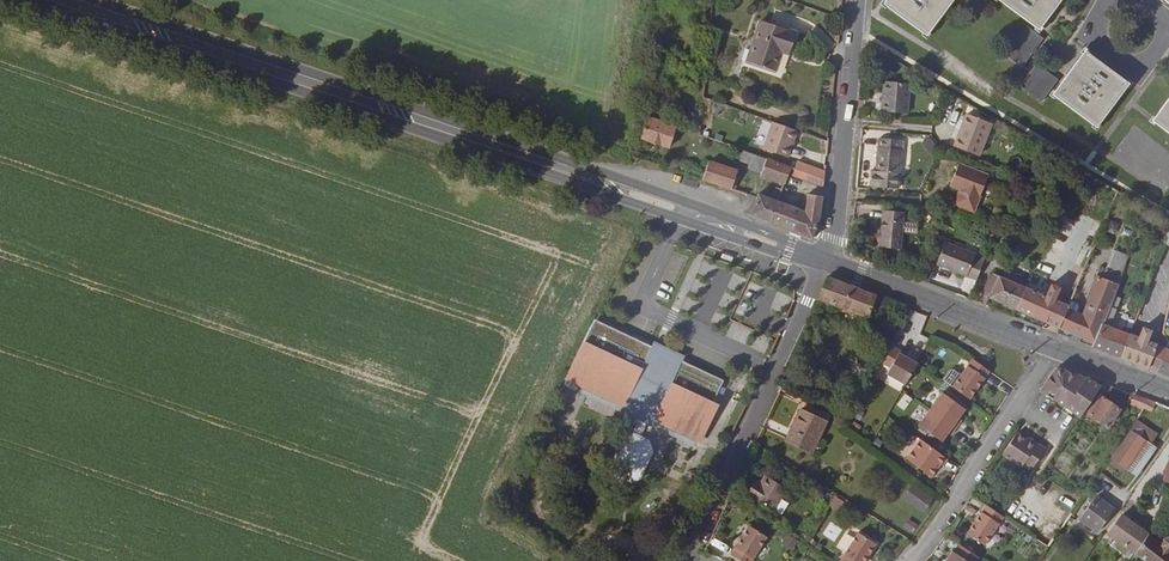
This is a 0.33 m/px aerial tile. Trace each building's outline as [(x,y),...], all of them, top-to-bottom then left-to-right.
[(924,31),(949,0),(883,0),(924,31)] [(1037,29),(1059,0),(998,0),(1037,29)] [(771,43),(778,46),(786,26),(751,13),(737,53),(764,63),(771,43)] [(1003,53),(1020,66),(1042,38),(1025,25),(1003,53)] [(1050,93),(1093,126),(1124,83),(1082,51),(1050,93)] [(1018,83),(1040,100),(1056,79),(1034,62),(1018,83)] [(876,109),(901,111),(903,82),(878,80),(876,109)] [(1153,121),(1168,133),(1168,100),(1153,121)] [(644,137),(671,146),(680,124),(671,121),(672,118),(668,117),(667,120),(651,114),(653,108),(643,105),(639,120),(648,122),(644,137)] [(955,145),(978,153),(990,121),(966,112),(955,145)] [(758,147),(782,156),(791,129),(767,120),(758,147)] [(865,169),(863,183),(892,185),(896,137),(873,135),(870,169),(865,169)] [(759,155),(755,170),(769,176),(773,160),(759,155)] [(815,167),(792,159),(789,166),(821,178),(822,171),(815,169),(815,167)] [(784,173),(821,186),(821,178),(789,166),(773,160),(769,176),(781,181),(784,173)] [(735,172),(707,163),(702,178),(729,188),(733,177),(735,172)] [(967,190),(965,195),(962,193),(958,203),(975,209),(987,173),(958,163),(951,184),(963,188),(967,190)] [(734,189),(737,178),(733,177),(729,188),(734,189)] [(757,198),(751,215),(769,222),(775,200),(758,193),(757,198)] [(810,238),(817,217),(819,197),(805,194),(800,210),(775,200),(769,222),(810,238)] [(871,242),(894,244),(898,208),(878,206),(875,231),(872,231),(871,242)] [(944,243),(935,265),(976,280),(982,264),(984,258),(944,243)] [(1104,272),(1098,269),(1084,303),(1089,308),(1085,318),(1077,337),(1092,343),(1104,315),(1126,257),(1111,252),(1104,272)] [(979,295),(987,299),(1014,310),(1023,289),(988,273),(979,295)] [(877,312),(886,316),(892,305),(830,279),(824,280),(815,298),(872,321),(877,312)] [(1014,311),(1056,329),(1063,309),(1064,307),(1033,293),(1034,291),(1027,288),(1026,290),(1023,289),(1014,310),(1014,311)] [(1085,318),(1089,308),(1084,303),(1079,316),(1085,318)] [(909,313),(910,312),(903,309),(897,321),(903,325),(909,313)] [(1070,334),(1077,315),(1063,309),(1056,329),(1070,334)] [(1085,318),(1079,316),(1077,315),(1070,334),(1077,337),(1085,318)] [(1092,343),(1091,347),(1119,358),(1127,335),(1106,327),(1110,317),(1104,315),(1092,343)] [(721,385),(597,326),(571,377),(696,438),(721,385)] [(1127,335),(1119,358),(1157,372),(1165,349),(1145,341),(1149,331),(1141,328),(1137,338),(1130,336),(1127,335)] [(887,376),(903,386),(916,366),(899,355),(900,353),(892,348),(882,365),(890,370),(887,376)] [(1168,377),(1168,350),(1165,349),(1157,372),(1168,377)] [(986,371),(969,359),(950,388),(967,400),(986,371)] [(1079,389),(1066,382),(1067,378),(1057,372),(1048,374),(1035,395),(1075,420),(1095,387),(1086,381),(1083,388),(1079,389)] [(1072,377),(1071,380),(1067,378),(1066,382),(1079,389),(1083,388),(1086,381),(1081,378),(1079,381),(1072,377)] [(1141,408),(1147,400),(1125,391),(1121,400),(1141,408)] [(897,406),(905,411),(913,399),(905,393),(897,406)] [(963,409),(940,393),(929,410),(955,428),(960,420),(958,417),(963,409)] [(1083,419),(1100,428),(1113,409),(1096,399),(1093,403),(1090,402),(1082,414),(1085,416),(1083,419)] [(1147,410),(1151,401),(1147,400),(1141,408),(1147,410)] [(780,438),(803,454),(822,425),(799,410),(780,438)] [(950,435),(955,428),(929,410),(918,425),(941,442),(947,433),(950,435)] [(1150,445),(1157,434),(1133,420),(1128,430),(1145,441),(1129,469),(1137,474),(1154,447),(1150,445)] [(1128,430),(1110,459),(1129,469),(1145,441),(1128,430)] [(641,482),(656,441),(634,433),(633,436),(623,432),(609,470),(641,482)] [(1022,464),(1030,470),(1044,448),(1035,443),(1034,446),(1014,433),(1000,455),(1020,467),(1022,464)] [(929,449),(930,447),(916,438),(915,439),(916,440),(929,449)] [(924,456),(929,449),(916,440),(904,459),(928,476),(936,465),(924,456)] [(940,465),(945,458),(930,447),(929,449),(924,456),(936,465),(937,463),(940,465)] [(756,483),(750,493),(754,496),(772,508),(774,510),(789,488),(767,473),(763,481),(760,485),(756,483)] [(903,498),(922,511),(930,499),(911,486),(903,498)] [(754,496),(750,504),(767,516),(772,508),(754,496)] [(829,505),(836,510),(842,502),(834,497),(829,505)] [(1114,510),(1099,499),(1085,517),(1100,528),(1114,510)] [(1034,539),(1048,548),(1071,515),(1055,504),(1044,519),(1047,520),(1034,539)] [(1002,518),(999,515),(985,506),(966,535),(983,546),(1002,518)] [(1127,520),(1122,516),(1114,527),(1119,531),(1127,520)] [(1097,531),(1100,528),(1085,517),(1082,520),(1097,531)] [(913,533),(918,524),(908,518),(903,527),(913,533)] [(1119,531),(1114,527),(1108,535),(1135,556),(1149,537),(1127,520),(1119,531)] [(732,553),(744,560),(752,560),(768,536),(751,524),(732,553)] [(612,542),(618,530),(609,526),(603,538),(612,542)] [(838,560),(863,560),(874,543),(857,532),(838,560)] [(795,550),(800,542),(787,534),(782,543),(795,550)] [(1135,556),(1131,560),(1168,560),(1168,539),(1165,539),(1161,542),(1161,546),(1149,537),(1135,556)] [(977,557),(960,544),(953,553),(951,551),(944,560),(973,560),(977,557)]
